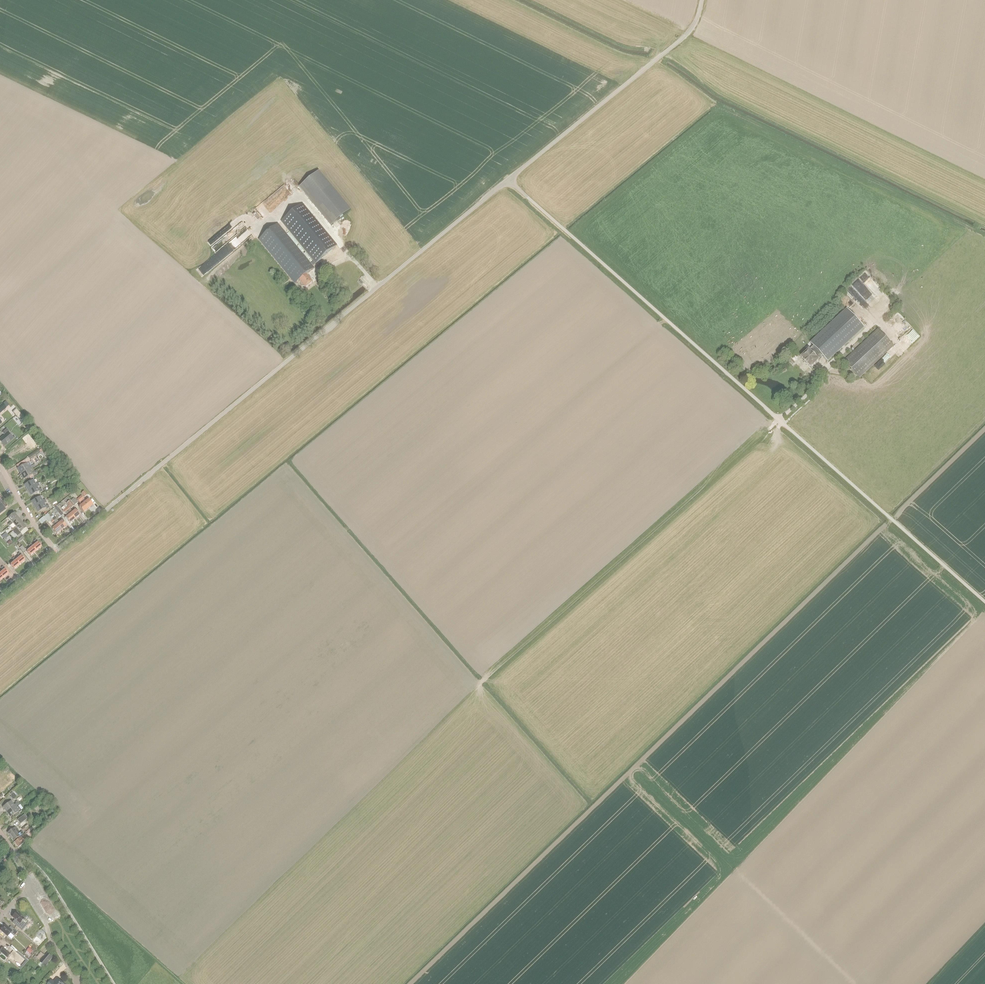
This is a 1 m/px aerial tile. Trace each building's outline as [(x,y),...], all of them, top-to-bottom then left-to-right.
[(319,172),(300,187),(331,226),(351,210),(319,172)] [(303,204),(281,221),(314,261),(310,264),(312,266),(337,246),(303,204)] [(278,224),(259,240),(292,280),(293,278),(297,283),(299,281),(306,289),(313,283),(306,275),(314,269),(312,266),(310,264),(278,224)] [(253,235),(248,226),(243,229),(241,226),(230,232),(233,237),(237,235),(241,241),(244,239),(244,240),(253,235)] [(220,251),(198,268),(204,275),(212,269),(211,269),(223,260),(221,257),(224,255),(220,251)] [(870,303),(878,296),(880,298),(884,295),(866,274),(854,284),(870,303)] [(827,362),(864,327),(847,309),(810,343),(814,348),(810,351),(809,350),(801,357),(811,368),(819,361),(818,360),(822,356),(827,362)] [(860,378),(894,346),(878,329),(844,361),(860,378)] [(0,439),(0,442),(4,447),(13,439),(7,433),(9,431),(7,429),(2,433),(4,435),(0,439)] [(31,460),(41,453),(39,451),(29,458),(31,460)] [(30,469),(30,471),(33,469),(31,466),(29,468),(27,464),(17,469),(21,475),(30,469)] [(32,473),(30,471),(30,469),(21,475),(24,480),(32,475),(33,476),(36,475),(34,472),(32,473)] [(34,480),(24,485),(27,491),(37,486),(37,487),(40,486),(38,483),(36,484),(34,480)] [(37,486),(27,491),(30,496),(39,492),(40,493),(43,491),(41,488),(39,490),(37,487),(37,486)] [(6,511),(5,509),(8,507),(0,496),(0,516),(6,511)] [(80,498),(89,509),(93,505),(89,499),(86,502),(82,496),(80,498)] [(40,497),(31,502),(34,507),(44,502),(44,504),(47,502),(46,501),(48,500),(47,499),(43,501),(40,497)] [(83,513),(89,509),(80,498),(77,500),(82,505),(79,507),(83,513)] [(44,502),(34,507),(37,513),(46,508),(47,510),(50,508),(48,505),(46,506),(44,504),(44,502)] [(58,513),(61,517),(63,515),(58,508),(57,508),(56,507),(54,508),(58,513)] [(80,516),(75,510),(72,512),(68,507),(66,509),(75,520),(80,516)] [(70,524),(75,520),(66,509),(63,511),(67,517),(66,518),(70,524)] [(8,525),(9,527),(13,524),(12,524),(18,518),(14,514),(8,519),(11,522),(8,525)] [(61,531),(51,518),(48,514),(43,517),(48,523),(50,522),(55,527),(52,529),(57,535),(61,531)] [(51,518),(61,531),(66,527),(62,521),(59,523),(53,516),(51,518)] [(12,530),(13,532),(17,529),(16,528),(22,523),(18,518),(12,524),(13,524),(15,527),(12,530)] [(20,534),(26,529),(22,523),(16,528),(17,529),(19,532),(16,535),(17,537),(21,534),(20,534)] [(33,547),(32,547),(36,552),(41,547),(37,543),(38,542),(36,540),(34,541),(36,544),(33,547)] [(31,548),(27,552),(30,556),(36,552),(32,547),(33,547),(31,544),(29,546),(31,548)] [(16,560),(16,561),(19,565),(25,561),(21,556),(19,553),(18,555),(20,557),(16,560)] [(14,562),(10,565),(14,570),(19,565),(16,561),(16,560),(14,558),(12,559),(14,562)] [(3,578),(8,574),(5,569),(3,567),(1,568),(3,571),(0,574),(0,575),(3,578)] [(15,803),(15,804),(14,805),(11,801),(2,807),(4,809),(6,812),(15,806),(16,808),(18,806),(17,805),(18,804),(17,801),(15,803)] [(6,812),(10,818),(13,816),(15,818),(20,814),(19,813),(22,811),(20,809),(18,810),(16,808),(15,806),(6,812)] [(20,824),(28,819),(25,815),(17,820),(20,824)] [(20,833),(15,827),(13,828),(7,833),(13,841),(23,834),(22,832),(20,833)] [(29,838),(28,838),(30,837),(27,833),(26,834),(25,834),(20,839),(19,838),(14,842),(18,848),(23,843),(29,838)] [(16,912),(12,917),(15,919),(18,922),(15,925),(22,931),(26,926),(29,923),(24,919),(16,912)] [(1,930),(8,936),(10,933),(14,936),(18,932),(11,927),(9,929),(5,925),(1,930)] [(10,954),(3,948),(0,951),(0,952),(7,958),(10,954)] [(39,962),(45,967),(48,964),(48,963),(53,957),(48,953),(43,959),(42,958),(39,962)]
